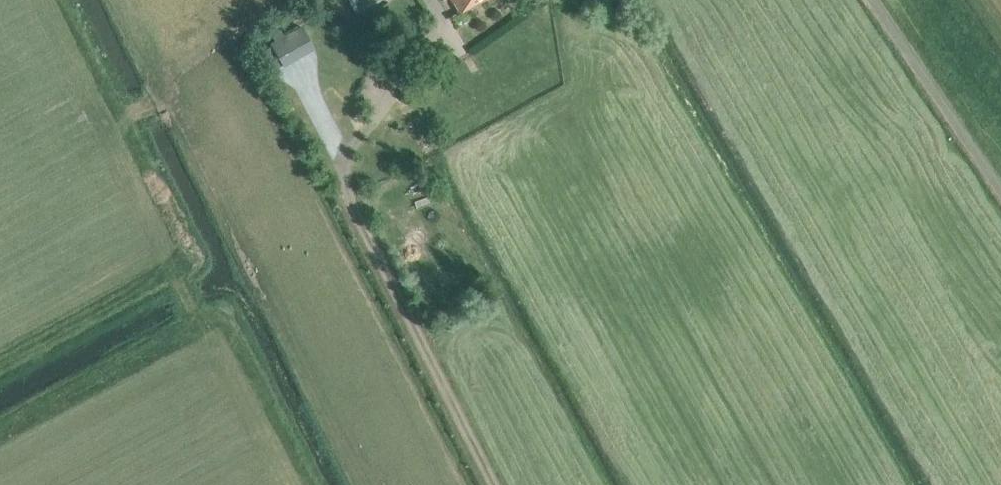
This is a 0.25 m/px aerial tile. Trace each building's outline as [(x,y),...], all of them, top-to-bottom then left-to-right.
[(382,0),(349,0),(357,14),(382,0)] [(459,13),(479,0),(451,0),(459,13)]
